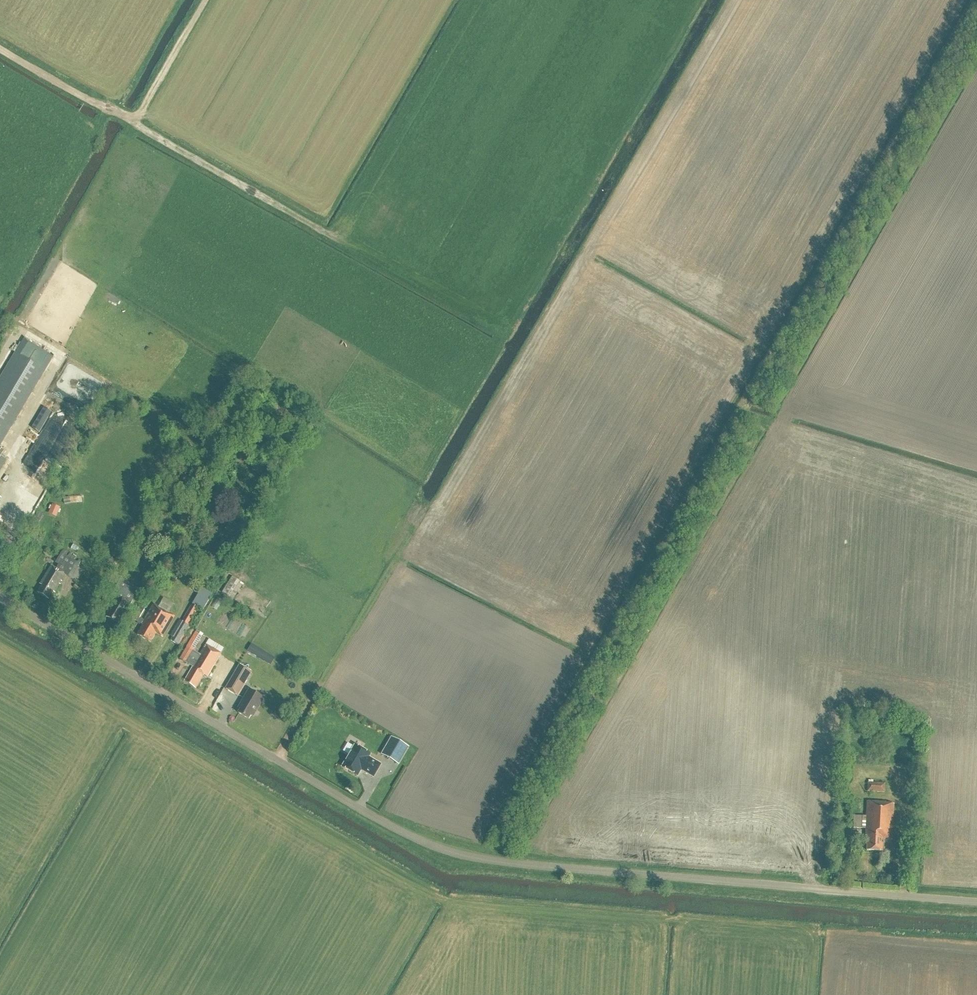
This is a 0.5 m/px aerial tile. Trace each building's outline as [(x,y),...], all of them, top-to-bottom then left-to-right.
[(45,371),(15,353),(0,379),(0,446),(45,371)] [(53,365),(51,370),(66,376),(68,371),(53,365)] [(12,435),(22,440),(36,414),(26,409),(12,435)] [(42,513),(39,511),(38,513),(37,512),(29,525),(34,528),(42,516),(41,515),(42,513)] [(38,530),(34,528),(28,539),(32,541),(38,530)] [(138,561),(143,554),(137,550),(133,557),(138,561)] [(63,551),(58,559),(61,562),(57,570),(51,567),(41,584),(43,586),(38,594),(49,600),(53,592),(55,593),(66,575),(71,578),(81,561),(63,551)] [(230,598),(240,582),(232,577),(222,593),(230,598)] [(106,617),(119,624),(139,591),(121,580),(112,595),(117,597),(106,617)] [(179,621),(170,637),(172,638),(170,641),(178,645),(186,631),(187,628),(188,625),(198,609),(203,612),(209,601),(212,595),(202,588),(196,585),(193,591),(198,594),(198,595),(195,600),(192,605),(187,614),(182,623),(179,621)] [(160,604),(158,607),(153,605),(144,621),(139,619),(144,610),(139,607),(132,619),(142,624),(141,625),(143,626),(137,635),(150,643),(156,634),(163,637),(175,617),(169,614),(171,610),(160,604)] [(195,634),(187,647),(180,660),(193,667),(184,682),(195,689),(203,676),(206,678),(221,654),(207,645),(201,655),(194,651),(201,638),(195,634)] [(263,661),(268,654),(255,646),(251,653),(263,661)] [(256,670),(243,662),(232,680),(229,686),(242,694),(256,670)] [(238,714),(249,720),(251,716),(253,718),(264,700),(248,691),(238,709),(240,710),(238,714)] [(216,712),(221,705),(217,701),(211,709),(216,712)] [(315,724),(310,727),(313,733),(319,730),(315,724)] [(399,765),(409,748),(391,737),(381,755),(399,765)] [(355,747),(343,768),(357,776),(361,769),(373,777),(380,765),(368,758),(369,755),(355,747)] [(867,792),(884,792),(884,784),(868,783),(867,792)] [(854,816),(854,829),(866,829),(865,837),(868,837),(867,851),(882,852),(883,840),(892,840),(894,805),(867,803),(866,817),(854,816)] [(838,820),(838,829),(850,830),(850,820),(838,820)]
